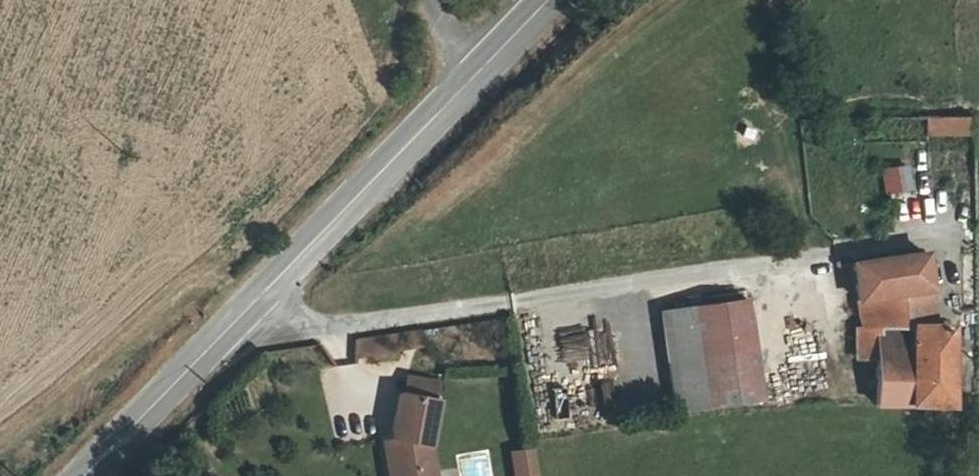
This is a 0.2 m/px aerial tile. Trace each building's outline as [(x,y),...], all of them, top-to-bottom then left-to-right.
[(915,119),(914,136),(975,136),(975,118),(915,119)] [(879,170),(884,196),(911,191),(907,165),(879,170)] [(876,405),(950,404),(948,325),(933,323),(923,255),(835,264),(837,278),(856,277),(863,327),(876,328),(876,405)] [(753,349),(750,330),(746,302),(663,313),(666,331),(677,410),(708,405),(702,356),(753,349)] [(702,356),(708,405),(760,397),(753,349),(702,356)] [(408,377),(405,394),(431,399),(434,382),(408,377)] [(603,407),(620,403),(615,377),(598,380),(603,407)] [(400,393),(390,447),(383,448),(387,475),(421,475),(421,473),(431,472),(428,444),(436,400),(431,399),(405,394),(400,393)] [(534,449),(514,452),(517,475),(537,473),(534,449)]
